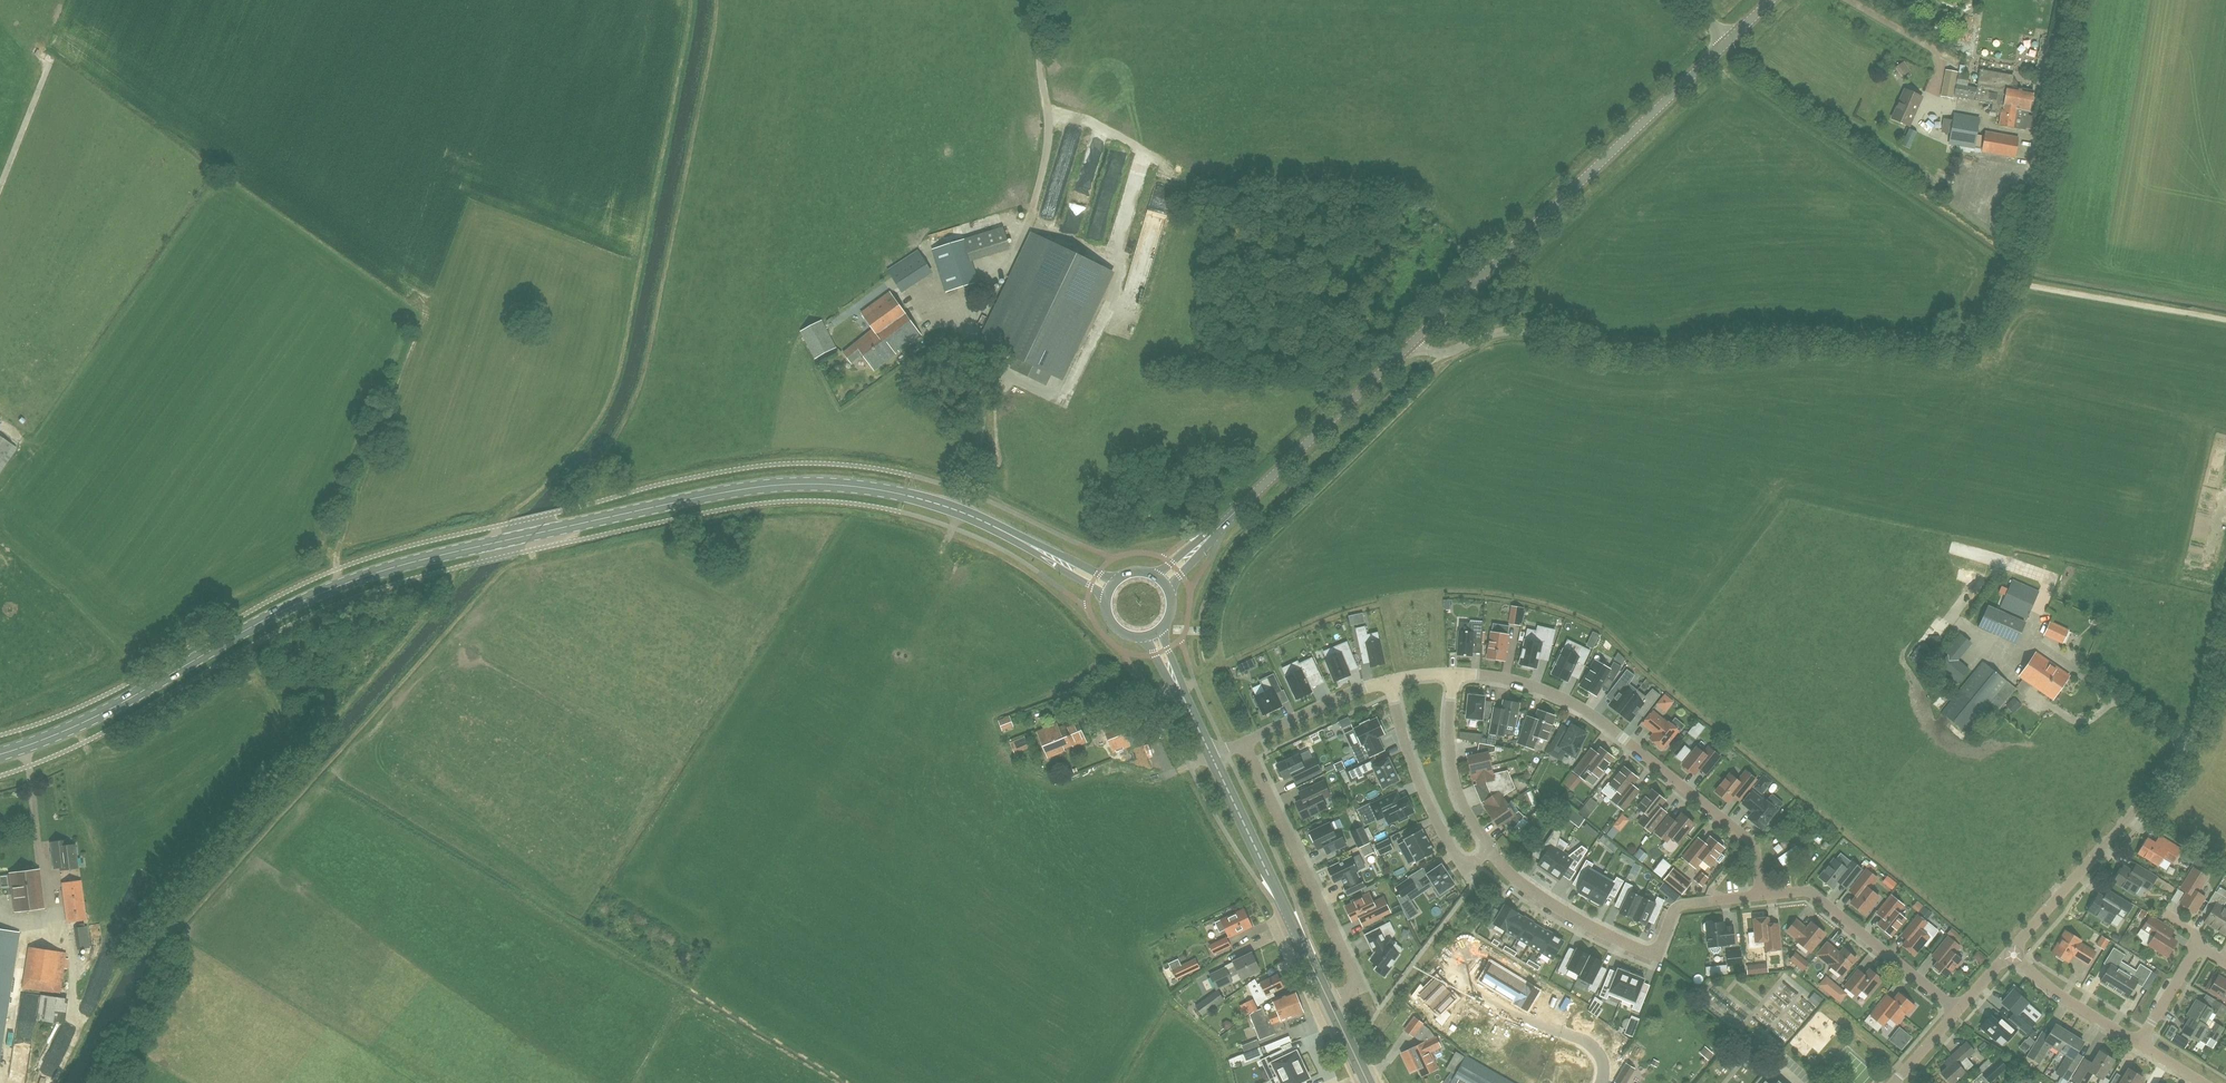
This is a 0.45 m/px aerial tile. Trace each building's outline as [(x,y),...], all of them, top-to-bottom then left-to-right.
[(2016,56),(2018,64),(2033,59),(2032,56),(2040,54),(2040,53),(2051,50),(2047,37),(2031,42),(2033,51),(2016,56)] [(1900,65),(1904,76),(1913,73),(1909,62),(1900,65)] [(1958,72),(1948,70),(1943,96),(1953,98),(1958,72)] [(1958,73),(1955,93),(1954,96),(1974,99),(1974,100),(1992,104),(1991,110),(2002,112),(1999,125),(2027,130),(2030,111),(2034,91),(2017,88),(2018,83),(2016,79),(2012,79),(1988,74),(1986,85),(1979,84),(1978,88),(1966,86),(1968,75),(1958,73)] [(1921,97),(1905,90),(1892,119),(1908,126),(1921,97)] [(1944,119),(1942,132),(1951,134),(1949,143),(1957,145),(1971,147),(1974,148),(1976,135),(1979,118),(1954,114),(1953,120),(1944,119)] [(1068,137),(1080,141),(1082,132),(1071,128),(1068,137)] [(1907,144),(1913,147),(1921,132),(1914,129),(1907,144)] [(2015,157),(2019,137),(1985,131),(1981,151),(2015,157)] [(1067,138),(1049,205),(1061,208),(1079,141),(1067,138)] [(1110,215),(1117,190),(1107,187),(1098,217),(1096,216),(1091,234),(1105,239),(1112,215),(1110,215)] [(1151,198),(1151,214),(1171,214),(1171,198),(1151,198)] [(1015,357),(1010,367),(1045,384),(1050,374),(1060,378),(1111,272),(1031,233),(979,340),(1015,357)] [(964,239),(932,249),(945,292),(977,282),(971,261),(964,239)] [(904,290),(937,274),(924,249),(892,266),(904,290)] [(874,330),(844,352),(851,362),(862,354),(874,369),(896,353),(921,334),(896,302),(893,298),(889,292),(869,307),(862,313),(861,313),(865,319),(874,330)] [(800,331),(814,359),(836,347),(822,320),(800,331)] [(16,447),(0,436),(0,470),(16,447)] [(2039,592),(2012,580),(2001,607),(2027,618),(2039,592)] [(2025,622),(2002,612),(1987,606),(1978,627),(2016,643),(2025,622)] [(1521,608),(1512,607),(1509,624),(1519,625),(1521,608)] [(1348,615),(1348,616),(1350,625),(1364,622),(1362,612),(1348,615)] [(1473,643),(1482,643),(1483,621),(1470,620),(1470,623),(1469,631),(1459,631),(1457,655),(1472,656),(1472,653),(1473,643)] [(2050,622),(2045,635),(2062,643),(2068,630),(2050,622)] [(1500,634),(1491,633),(1487,658),(1504,660),(1505,651),(1506,643),(1509,626),(1501,625),(1500,634)] [(1360,653),(1367,652),(1370,667),(1385,664),(1380,640),(1369,642),(1366,626),(1355,628),(1360,653)] [(1534,642),(1525,640),(1520,664),(1523,665),(1522,667),(1533,669),(1533,667),(1536,668),(1538,658),(1542,645),(1551,647),(1555,630),(1538,626),(1537,631),(1534,642)] [(1590,644),(1597,647),(1603,633),(1596,630),(1590,644)] [(1966,633),(1941,662),(1963,681),(1974,669),(1962,659),(1977,642),(1966,633)] [(1343,659),(1352,656),(1347,642),(1333,647),(1337,656),(1326,660),(1327,661),(1325,662),(1329,673),(1331,672),(1335,681),(1338,680),(1339,682),(1348,678),(1347,676),(1350,675),(1343,659)] [(1590,651),(1581,646),(1577,656),(1563,649),(1562,652),(1560,651),(1553,667),(1555,667),(1552,674),(1564,679),(1567,681),(1568,681),(1568,680),(1569,679),(1570,675),(1577,662),(1583,665),(1583,664),(1590,651)] [(1621,652),(1618,660),(1627,663),(1630,656),(1621,652)] [(2069,676),(2036,653),(2020,676),(2053,699),(2069,676)] [(1301,670),(1286,677),(1296,699),(1312,692),(1310,688),(1305,678),(1318,672),(1312,658),(1298,665),(1301,670)] [(1601,687),(1606,677),(1613,681),(1622,667),(1614,662),(1610,669),(1595,661),(1580,686),(1596,695),(1601,687)] [(1983,662),(1942,712),(1968,734),(1988,709),(1992,704),(1998,710),(2015,689),(1983,662)] [(1626,670),(1611,689),(1617,694),(1608,705),(1619,713),(1633,695),(1625,689),(1634,675),(1626,670)] [(1276,694),(1282,691),(1274,674),(1259,680),(1265,692),(1255,697),(1256,699),(1254,700),(1257,707),(1259,706),(1263,715),(1282,706),(1276,694)] [(1633,695),(1619,713),(1630,722),(1639,710),(1645,715),(1660,695),(1652,689),(1641,701),(1633,695)] [(1478,693),(1469,692),(1466,718),(1482,719),(1482,716),(1490,717),(1491,701),(1484,700),(1484,698),(1478,697),(1478,693)] [(1674,702),(1665,694),(1656,705),(1666,712),(1674,702)] [(2015,711),(2023,704),(2018,697),(2010,704),(2015,711)] [(1491,719),(1492,719),(1489,733),(1504,736),(1506,724),(1515,726),(1519,704),(1512,703),(1513,700),(1506,699),(1505,701),(1503,701),(1502,709),(1493,707),(1491,719)] [(1528,717),(1518,743),(1533,749),(1537,737),(1546,740),(1554,716),(1538,710),(1535,719),(1528,717)] [(1655,732),(1651,738),(1657,743),(1657,746),(1661,749),(1666,748),(1669,745),(1669,742),(1678,730),(1665,720),(1665,721),(1654,711),(1644,723),(1655,732)] [(1014,715),(1002,718),(1005,729),(1017,726),(1014,715)] [(1348,717),(1338,721),(1342,728),(1352,724),(1348,717)] [(1037,731),(1048,757),(1065,750),(1064,748),(1072,744),(1073,747),(1086,742),(1076,718),(1063,723),(1064,726),(1059,728),(1057,723),(1037,731)] [(1361,762),(1373,756),(1384,751),(1377,737),(1385,734),(1383,730),(1386,729),(1381,720),(1379,721),(1377,718),(1369,722),(1368,720),(1360,723),(1361,725),(1353,729),(1360,744),(1352,749),(1356,758),(1367,753),(1370,758),(1361,762)] [(1139,721),(1106,734),(1113,752),(1146,739),(1139,721)] [(1702,721),(1692,731),(1698,737),(1708,727),(1702,721)] [(1566,750),(1569,752),(1568,754),(1576,758),(1582,748),(1581,748),(1582,746),(1580,746),(1587,733),(1572,725),(1570,729),(1567,734),(1560,730),(1549,752),(1556,756),(1561,747),(1566,750)] [(1728,736),(1722,743),(1726,746),(1732,739),(1728,736)] [(1470,770),(1491,765),(1489,753),(1495,752),(1496,746),(1479,743),(1478,751),(1480,751),(1480,755),(1468,757),(1470,770)] [(1695,774),(1699,769),(1706,776),(1713,767),(1712,766),(1720,756),(1709,747),(1704,753),(1697,747),(1694,751),(1686,745),(1677,757),(1684,763),(1683,764),(1684,765),(1683,768),(1689,772),(1691,771),(1695,774)] [(1601,748),(1597,753),(1591,748),(1583,757),(1585,758),(1575,771),(1585,779),(1592,770),(1599,776),(1613,757),(1601,748)] [(1292,776),(1296,784),(1321,771),(1315,758),(1302,764),(1298,755),(1277,765),(1278,767),(1277,768),(1277,770),(1280,777),(1282,777),(1283,777),(1284,779),(1292,776)] [(1368,778),(1366,775),(1375,771),(1383,788),(1399,780),(1388,758),(1377,764),(1373,756),(1361,762),(1344,770),(1350,783),(1355,781),(1356,784),(1368,778)] [(1752,759),(1746,766),(1753,771),(1758,764),(1752,759)] [(1489,789),(1512,779),(1508,770),(1493,773),(1491,765),(1470,770),(1473,780),(1476,779),(1477,782),(1478,784),(1482,783),(1486,782),(1489,789)] [(1623,809),(1632,797),(1634,798),(1640,791),(1632,784),(1638,777),(1625,767),(1611,785),(1618,791),(1612,799),(1623,809)] [(1574,771),(1566,783),(1576,790),(1584,778),(1574,771)] [(1729,801),(1733,797),(1739,802),(1748,791),(1747,790),(1757,779),(1746,771),(1738,780),(1730,774),(1716,791),(1729,801)] [(1763,774),(1753,787),(1762,795),(1772,781),(1763,774)] [(1508,803),(1507,803),(1503,797),(1515,788),(1512,779),(1489,789),(1492,796),(1488,798),(1485,801),(1486,802),(1486,803),(1487,805),(1484,807),(1490,815),(1508,803)] [(1326,808),(1322,799),(1319,793),(1327,790),(1323,782),(1310,788),(1299,793),(1303,800),(1296,804),(1303,819),(1326,808)] [(1667,813),(1660,807),(1665,800),(1664,799),(1663,796),(1660,793),(1658,794),(1652,789),(1638,807),(1646,813),(1639,822),(1651,831),(1660,820),(1661,821),(1667,813)] [(1754,812),(1749,818),(1762,828),(1778,809),(1764,799),(1764,800),(1753,791),(1743,803),(1754,812)] [(1396,793),(1371,805),(1379,821),(1386,817),(1389,823),(1398,819),(1399,821),(1407,818),(1406,815),(1413,812),(1406,798),(1400,801),(1396,793)] [(1524,816),(1519,811),(1511,800),(1507,803),(1508,803),(1490,815),(1497,826),(1508,819),(1509,821),(1508,823),(1513,828),(1524,816)] [(1595,808),(1587,801),(1578,812),(1586,819),(1595,808)] [(1616,825),(1623,831),(1633,819),(1626,813),(1616,825)] [(1682,814),(1676,821),(1668,814),(1662,822),(1663,823),(1656,832),(1667,841),(1663,845),(1671,852),(1688,831),(1690,832),(1695,827),(1693,825),(1694,824),(1682,814)] [(1310,832),(1310,834),(1309,835),(1313,843),(1314,842),(1318,849),(1324,846),(1327,854),(1346,845),(1338,829),(1333,832),(1329,823),(1310,832)] [(1369,842),(1376,839),(1371,825),(1364,828),(1369,842)] [(1351,832),(1358,846),(1369,841),(1362,827),(1351,832)] [(1538,865),(1549,872),(1562,852),(1556,848),(1561,832),(1555,828),(1541,848),(1547,852),(1538,865)] [(1421,829),(1404,839),(1417,862),(1434,853),(1421,829)] [(1604,845),(1608,840),(1603,835),(1598,840),(1604,845)] [(1725,856),(1720,852),(1724,848),(1717,842),(1717,840),(1714,837),(1712,838),(1711,837),(1705,843),(1699,838),(1683,857),(1695,867),(1702,859),(1709,865),(1715,859),(1720,863),(1725,856)] [(2156,844),(2148,839),(2138,853),(2158,865),(2163,857),(2172,863),(2180,849),(2160,837),(2156,844)] [(1389,839),(1375,846),(1379,855),(1393,849),(1389,839)] [(54,869),(60,868),(61,870),(78,868),(75,845),(66,846),(66,841),(51,843),(54,869)] [(1825,841),(1822,845),(1826,849),(1830,844),(1825,841)] [(1372,843),(1364,847),(1368,856),(1376,853),(1372,843)] [(1521,852),(1512,844),(1505,851),(1514,859),(1521,852)] [(1568,856),(1562,852),(1549,872),(1559,879),(1568,867),(1574,871),(1588,850),(1582,846),(1568,856)] [(2197,855),(2193,853),(2189,861),(2193,863),(2197,855)] [(1358,871),(1351,857),(1327,869),(1334,883),(1341,879),(1344,885),(1343,886),(1347,895),(1365,886),(1361,877),(1359,878),(1356,872),(1358,871)] [(2200,867),(2204,860),(2198,857),(2194,863),(2200,867)] [(1834,888),(1838,883),(1846,890),(1854,880),(1853,879),(1862,869),(1852,861),(1846,868),(1834,858),(1820,877),(1824,880),(1824,885),(1829,884),(1834,888)] [(1589,898),(1603,875),(1591,868),(1593,864),(1586,860),(1577,876),(1583,880),(1577,891),(1580,892),(1579,894),(1586,898),(1587,897),(1589,898)] [(1442,864),(1426,874),(1427,875),(1419,880),(1423,886),(1431,881),(1435,887),(1433,889),(1439,898),(1448,892),(1447,889),(1454,885),(1455,884),(1442,864)] [(2136,864),(2131,871),(2123,866),(2114,882),(2133,895),(2139,885),(2148,890),(2157,877),(2136,864)] [(2186,909),(2188,908),(2195,913),(2205,897),(2197,892),(2207,877),(2193,868),(2181,889),(2187,892),(2180,903),(2182,904),(2182,906),(2186,909)] [(1679,874),(1675,870),(1674,869),(1671,873),(1665,879),(1682,893),(1690,882),(1684,877),(1679,874)] [(43,908),(38,870),(11,874),(16,911),(43,908)] [(1633,881),(1637,874),(1630,870),(1627,877),(1633,881)] [(1867,870),(1856,882),(1855,882),(1848,890),(1856,897),(1851,903),(1865,915),(1879,897),(1869,889),(1877,879),(1867,870)] [(1706,883),(1709,874),(1702,871),(1698,880),(1706,883)] [(1608,894),(1614,897),(1624,881),(1616,877),(1614,881),(1603,875),(1589,898),(1592,899),(1591,901),(1598,905),(1599,903),(1602,905),(1608,894)] [(1407,879),(1395,887),(1399,892),(1400,894),(1414,885),(1414,884),(1409,878),(1407,879)] [(62,883),(68,922),(86,920),(81,880),(62,883)] [(1632,919),(1642,897),(1630,892),(1633,886),(1625,882),(1619,896),(1626,899),(1621,909),(1619,913),(1632,919)] [(1670,897),(1666,901),(1671,904),(1675,902),(1680,895),(1675,891),(1670,897)] [(2131,906),(2118,898),(2119,896),(2110,891),(2105,899),(2098,895),(2088,911),(2110,924),(2116,912),(2125,918),(2131,906)] [(2222,895),(2215,891),(2207,903),(2213,907),(2204,922),(2217,930),(2225,916),(2225,910),(2222,908),(2225,902),(2225,898),(2222,895)] [(1352,921),(1360,918),(1363,925),(1375,920),(1390,913),(1386,904),(1383,898),(1376,901),(1373,902),(1369,894),(1352,902),(1353,904),(1346,907),(1352,921)] [(1875,913),(1882,919),(1877,925),(1891,936),(1905,919),(1897,913),(1903,906),(1891,896),(1883,907),(1881,906),(1875,913)] [(1654,903),(1642,897),(1632,919),(1645,925),(1647,921),(1652,911),(1658,914),(1665,900),(1657,897),(1654,903)] [(1918,897),(1912,905),(1919,911),(1925,903),(1918,897)] [(1494,924),(1506,931),(1517,914),(1517,913),(1505,905),(1494,924)] [(1251,926),(1243,909),(1215,923),(1219,932),(1225,929),(1229,937),(1251,926)] [(1528,921),(1517,914),(1506,931),(1518,938),(1528,921)] [(2162,924),(2156,920),(2157,918),(2150,914),(2137,934),(2142,941),(2140,943),(2148,948),(2150,945),(2167,956),(2176,942),(2170,938),(2175,930),(2163,922),(2162,924)] [(2217,930),(2225,935),(2225,916),(2217,930)] [(1915,955),(1924,944),(1926,946),(1934,936),(1924,928),(1928,924),(1918,917),(1910,927),(1908,926),(1900,935),(1908,941),(1904,946),(1915,955)] [(1779,923),(1769,924),(1768,918),(1754,919),(1755,933),(1750,933),(1751,946),(1765,945),(1765,950),(1781,949),(1779,935),(1780,935),(1779,923)] [(1721,949),(1721,948),(1721,945),(1726,944),(1726,943),(1734,942),(1732,923),(1725,923),(1723,922),(1714,923),(1714,922),(1712,920),(1707,920),(1703,924),(1704,929),(1706,931),(1708,931),(1709,946),(1710,946),(1710,948),(1711,949),(1711,950),(1711,951),(1712,951),(1713,952),(1714,953),(1715,953),(1716,953),(1717,953),(1718,953),(1718,952),(1719,952),(1720,951),(1720,950),(1721,949)] [(1796,920),(1788,930),(1798,939),(1797,941),(1810,951),(1825,933),(1812,922),(1807,928),(1796,920)] [(1530,945),(1540,928),(1528,921),(1518,938),(1530,945)] [(1379,929),(1366,936),(1372,949),(1376,947),(1377,951),(1371,960),(1378,965),(1375,969),(1385,976),(1392,967),(1390,965),(1402,949),(1390,940),(1395,933),(1390,922),(1378,928),(1379,929)] [(74,928),(77,950),(91,948),(88,926),(74,928)] [(1552,935),(1540,928),(1530,945),(1541,952),(1552,935)] [(19,933),(0,930),(0,1055),(19,933)] [(2081,940),(2066,931),(2053,952),(2068,962),(2073,954),(2088,964),(2095,952),(2080,943),(2081,940)] [(1563,942),(1552,935),(1541,952),(1553,959),(1563,942)] [(2096,945),(2104,950),(2109,941),(2101,936),(2096,945)] [(1948,937),(1940,947),(1939,946),(1931,956),(1938,962),(1934,967),(1934,970),(1939,974),(1942,973),(1947,977),(1956,967),(1958,968),(1963,961),(1955,955),(1961,948),(1948,937)] [(1230,946),(1226,938),(1210,945),(1213,954),(1230,946)] [(1817,954),(1831,965),(1830,966),(1842,976),(1857,958),(1844,948),(1840,954),(1827,942),(1817,954)] [(29,947),(23,988),(60,993),(66,952),(29,947)] [(1571,961),(1564,957),(1558,971),(1565,975),(1568,969),(1580,975),(1578,977),(1579,977),(1590,955),(1577,949),(1576,951),(1571,961)] [(2114,990),(2125,973),(2117,969),(2125,956),(2114,949),(2107,960),(2113,963),(2101,982),(2114,990)] [(1742,964),(1741,950),(1726,951),(1728,966),(1742,964)] [(1789,960),(1803,971),(1809,964),(1795,952),(1789,960)] [(1233,983),(1241,979),(1260,971),(1256,962),(1256,961),(1257,960),(1257,959),(1256,958),(1256,957),(1255,956),(1254,956),(1252,955),(1252,954),(1233,962),(1225,966),(1225,968),(1210,975),(1216,988),(1232,981),(1233,983)] [(1595,976),(1600,966),(1602,962),(1590,955),(1579,977),(1591,983),(1588,989),(1595,993),(1602,979),(1595,976)] [(1169,964),(1176,979),(1199,968),(1195,959),(1181,966),(1178,960),(1169,964)] [(1486,961),(1480,971),(1484,974),(1491,964),(1486,961)] [(1522,965),(1517,962),(1514,968),(1519,971),(1521,968),(1522,965)] [(1751,973),(1772,972),(1772,962),(1751,963),(1751,973)] [(1484,974),(1480,980),(1492,988),(1503,970),(1491,963),(1491,964),(1484,974)] [(1728,974),(1727,965),(1712,967),(1712,970),(1706,970),(1707,976),(1728,974)] [(2125,973),(2114,990),(2128,999),(2139,980),(2145,983),(2152,972),(2140,965),(2132,978),(2125,973)] [(1613,981),(1606,978),(1599,996),(1607,999),(1608,995),(1621,1000),(1631,974),(1629,973),(1630,971),(1621,968),(1621,970),(1618,969),(1617,972),(1613,981)] [(1870,969),(1865,975),(1858,969),(1845,986),(1856,995),(1861,989),(1868,996),(1882,979),(1881,978),(1882,976),(1878,973),(1877,975),(1870,969)] [(1503,970),(1492,988),(1504,995),(1515,977),(1503,970)] [(1633,975),(1631,974),(1621,1000),(1633,1005),(1632,1009),(1639,1012),(1646,994),(1640,991),(1643,983),(1644,979),(1642,978),(1642,976),(1634,973),(1633,975)] [(1831,974),(1822,984),(1843,1002),(1851,993),(1831,974)] [(1261,995),(1254,999),(1258,1006),(1267,1002),(1266,1000),(1274,996),(1273,992),(1284,987),(1282,984),(1284,982),(1282,978),(1279,978),(1278,975),(1258,985),(1262,992),(1261,995)] [(2219,976),(2209,992),(2218,997),(2216,1001),(2225,1007),(2225,980),(2219,976)] [(1515,977),(1504,995),(1515,1002),(1516,1002),(1526,984),(1515,977)] [(1420,984),(1411,996),(1416,1000),(1418,998),(1428,1007),(1430,1006),(1429,1005),(1447,988),(1437,978),(1433,982),(1426,989),(1420,984)] [(1515,1002),(1515,1003),(1527,1010),(1538,992),(1526,984),(1516,1002),(1515,1002)] [(2008,1019),(2015,1024),(2026,1034),(2036,1023),(2021,1011),(2028,1003),(2018,994),(2021,991),(2014,985),(2007,993),(2009,996),(2003,1003),(2014,1012),(2008,1019)] [(1447,988),(1429,1005),(1430,1006),(1439,1015),(1434,1019),(1441,1026),(1451,1014),(1446,1009),(1457,998),(1447,988)] [(1202,1016),(1224,1000),(1217,990),(1195,1006),(1196,1007),(1192,1010),(1199,1018),(1202,1015),(1202,1016)] [(1272,999),(1271,999),(1271,1001),(1260,1005),(1261,1009),(1250,1015),(1260,1040),(1286,1030),(1285,1028),(1282,1019),(1303,1011),(1294,990),(1272,999)] [(1880,1003),(1881,1004),(1871,1017),(1870,1015),(1865,1022),(1872,1028),(1877,1022),(1881,1024),(1887,1016),(1890,1018),(1898,1025),(1908,1012),(1910,1013),(1915,1007),(1900,995),(1895,1001),(1887,994),(1880,1003)] [(68,999),(40,995),(37,1020),(64,1024),(68,999)] [(1246,1015),(1250,1013),(1251,1013),(1258,1010),(1252,999),(1245,1003),(1248,1009),(1244,1010),(1246,1015)] [(2216,1001),(2215,1000),(2211,1007),(2215,1009),(2213,1013),(2222,1018),(2225,1012),(2225,1007),(2216,1001)] [(2192,1018),(2220,1035),(2224,1029),(2208,1019),(2213,1010),(2197,1001),(2188,1016),(2192,1018)] [(1441,1026),(1439,1030),(1446,1036),(1455,1029),(1461,1033),(1476,1013),(1465,1006),(1458,1016),(1452,1012),(1451,1014),(1441,1026)] [(1417,1013),(1415,1017),(1414,1016),(1403,1030),(1414,1038),(1424,1024),(1423,1023),(1425,1019),(1417,1013)] [(1625,1026),(1630,1027),(1628,1034),(1638,1036),(1641,1018),(1627,1015),(1625,1026)] [(1997,1022),(1991,1017),(1982,1028),(1995,1039),(2002,1032),(2006,1036),(2014,1026),(2003,1016),(1997,1022)] [(2212,1048),(2220,1035),(2192,1018),(2183,1032),(2198,1042),(2199,1041),(2212,1048)] [(14,1048),(14,1046),(25,1045),(24,1020),(12,1020),(13,1048),(14,1048)] [(2056,1024),(2049,1036),(2042,1031),(2028,1055),(2040,1063),(2051,1046),(2059,1051),(2070,1033),(2056,1024)] [(1496,1026),(1487,1049),(1504,1056),(1513,1032),(1496,1026)] [(1902,1050),(1912,1037),(1906,1031),(1895,1045),(1902,1050)] [(43,1079),(61,1039),(58,1037),(59,1034),(55,1032),(52,1037),(55,1039),(51,1049),(42,1045),(29,1073),(43,1079)] [(1513,1032),(1504,1056),(1520,1062),(1529,1039),(1513,1032)] [(2070,1033),(2059,1051),(2068,1056),(2057,1074),(2069,1081),(2078,1067),(2078,1066),(2083,1057),(2077,1053),(2084,1042),(2070,1033)] [(2174,1034),(2171,1040),(2185,1049),(2189,1043),(2174,1034)] [(1289,1037),(1265,1046),(1267,1052),(1291,1042),(1289,1037)] [(1436,1038),(1425,1043),(1424,1043),(1402,1053),(1411,1071),(1418,1068),(1422,1076),(1437,1069),(1429,1052),(1440,1047),(1436,1038)] [(1529,1039),(1520,1062),(1537,1069),(1546,1045),(1529,1039)] [(1945,1062),(1949,1066),(1942,1073),(1951,1082),(1953,1082),(1974,1065),(1967,1057),(1975,1051),(1968,1042),(1945,1062)] [(1244,1063),(1263,1055),(1260,1047),(1241,1055),(1244,1063)] [(1282,1049),(1260,1060),(1264,1067),(1265,1067),(1272,1063),(1278,1076),(1303,1064),(1296,1051),(1292,1053),(1285,1056),(1282,1049)] [(1548,1057),(1541,1069),(1548,1074),(1550,1071),(1561,1078),(1574,1057),(1571,1056),(1572,1054),(1565,1049),(1564,1051),(1562,1050),(1555,1061),(1548,1057)] [(2104,1077),(2114,1060),(2108,1057),(2109,1055),(2108,1054),(2103,1050),(2101,1051),(2101,1052),(2100,1052),(2093,1064),(2085,1059),(2073,1079),(2079,1082),(2086,1082),(2093,1072),(2101,1077),(2098,1082),(2108,1082),(2109,1080),(2104,1077)] [(1443,1082),(1444,1082),(1513,1082),(1498,1075),(1485,1067),(1465,1056),(1455,1075),(1451,1073),(1443,1082)] [(1561,1078),(1570,1082),(1585,1082),(1587,1080),(1579,1075),(1586,1064),(1583,1063),(1584,1061),(1577,1057),(1576,1059),(1574,1057),(1561,1078)] [(1977,1069),(1982,1075),(1990,1082),(2007,1067),(1997,1057),(1992,1063),(1988,1059),(1977,1069)] [(1304,1081),(1310,1078),(1303,1064),(1278,1076),(1281,1082),(1299,1082),(1304,1081)] [(1615,1082),(1616,1082),(1626,1082),(1634,1069),(1626,1064),(1615,1082)] [(2143,1078),(2129,1069),(2120,1082),(2140,1082),(2143,1078)]
